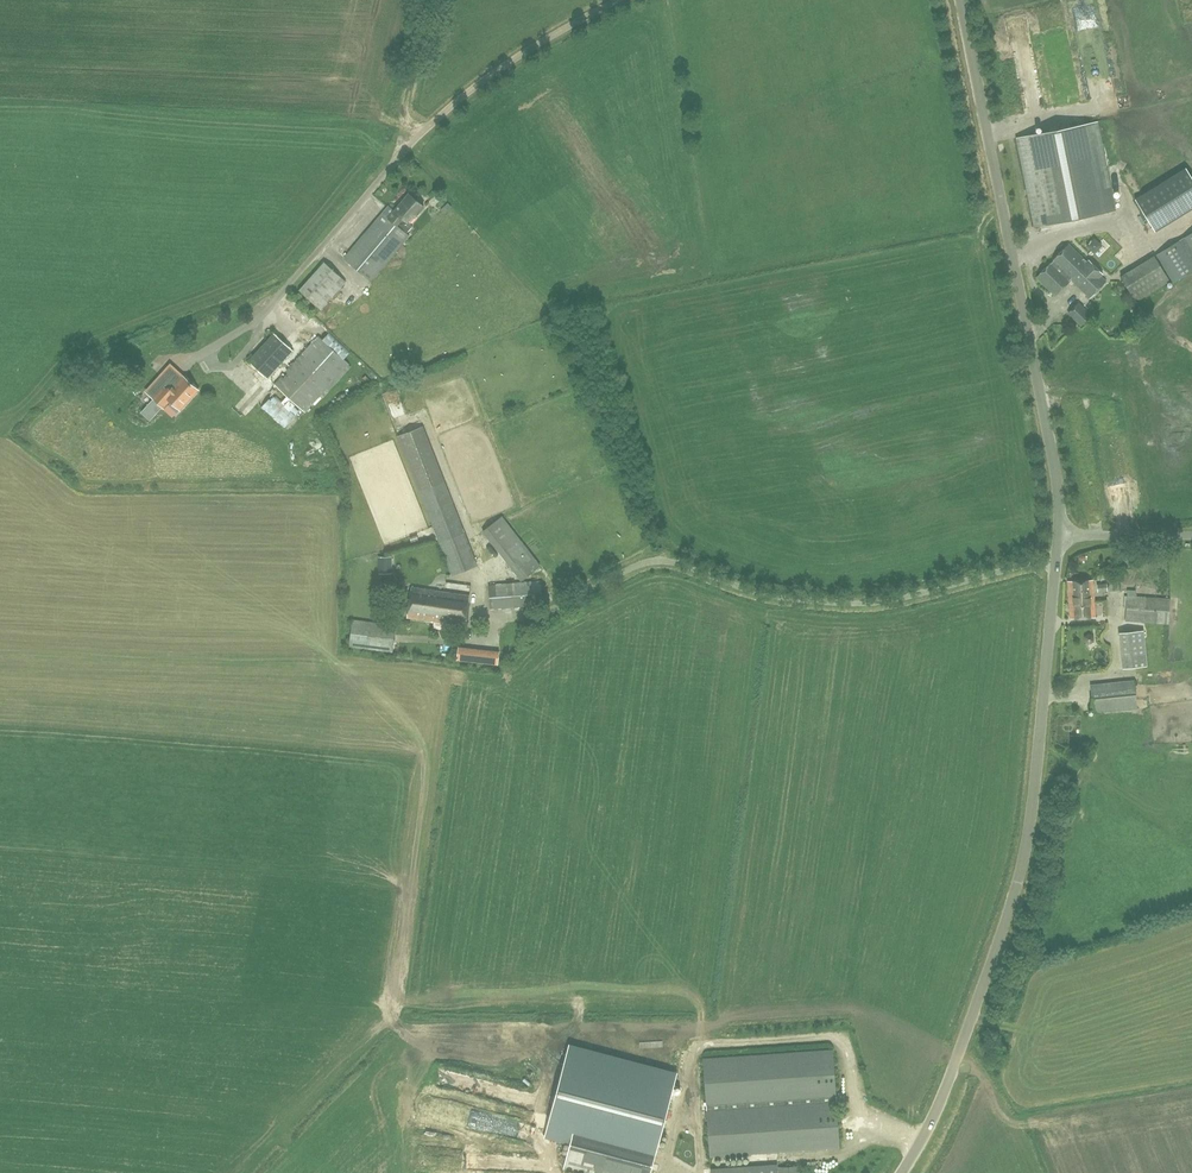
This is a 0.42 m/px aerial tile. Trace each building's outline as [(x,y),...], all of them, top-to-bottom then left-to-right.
[(1035,226),(1059,221),(1116,210),(1098,121),(1017,138),(1035,226)] [(1135,199),(1155,232),(1191,209),(1191,178),(1186,168),(1135,199)] [(389,206),(376,221),(344,258),(370,281),(409,235),(404,229),(424,205),(409,193),(395,210),(389,206)] [(1130,205),(1114,213),(1118,222),(1134,214),(1130,205)] [(1157,255),(1174,283),(1191,271),(1191,233),(1157,255)] [(1097,256),(1106,247),(1098,238),(1089,246),(1097,256)] [(1106,281),(1100,275),(1102,273),(1088,260),(1086,261),(1069,244),(1037,277),(1056,295),(1071,279),(1090,298),(1106,281)] [(1120,276),(1136,302),(1170,281),(1154,255),(1120,276)] [(315,304),(320,309),(345,281),(341,276),(325,262),(299,290),(315,304)] [(330,305),(334,313),(344,309),(340,300),(330,305)] [(1067,314),(1081,326),(1092,315),(1079,302),(1067,314)] [(268,378),(282,362),(293,350),(281,340),(274,333),(248,361),(268,378)] [(274,384),(305,412),(349,363),(324,341),(318,335),(289,368),(274,384)] [(159,375),(145,390),(154,398),(163,406),(170,399),(180,409),(198,389),(184,377),(170,392),(170,379),(164,379),(159,375)] [(398,436),(419,491),(453,575),(477,565),(422,426),(398,436)] [(521,581),(541,565),(502,516),(482,531),(521,581)] [(1069,599),(1095,598),(1094,579),(1068,581),(1069,599)] [(490,608),(542,604),(541,581),(488,585),(490,608)] [(1098,592),(1108,591),(1107,582),(1097,583),(1098,592)] [(470,595),(444,591),(445,586),(437,585),(437,590),(411,587),(407,616),(466,624),(470,595)] [(1169,624),(1170,598),(1127,595),(1126,621),(1169,624)] [(1095,598),(1069,599),(1070,618),(1096,617),(1095,598)] [(393,652),(396,624),(353,619),(349,646),(393,652)] [(1118,632),(1122,668),(1146,666),(1143,630),(1118,632)] [(498,665),(499,651),(458,646),(457,660),(498,665)] [(1094,713),(1136,709),(1134,680),(1091,684),(1094,713)] [(679,1075),(569,1046),(545,1134),(571,1141),(578,1117),(660,1140),(679,1075)] [(711,1156),(840,1147),(833,1050),(704,1059),(711,1156)] [(660,1140),(578,1117),(571,1141),(564,1168),(583,1172),(651,1172),(660,1140)] [(532,1129),(531,1141),(541,1142),(541,1129),(532,1129)]
